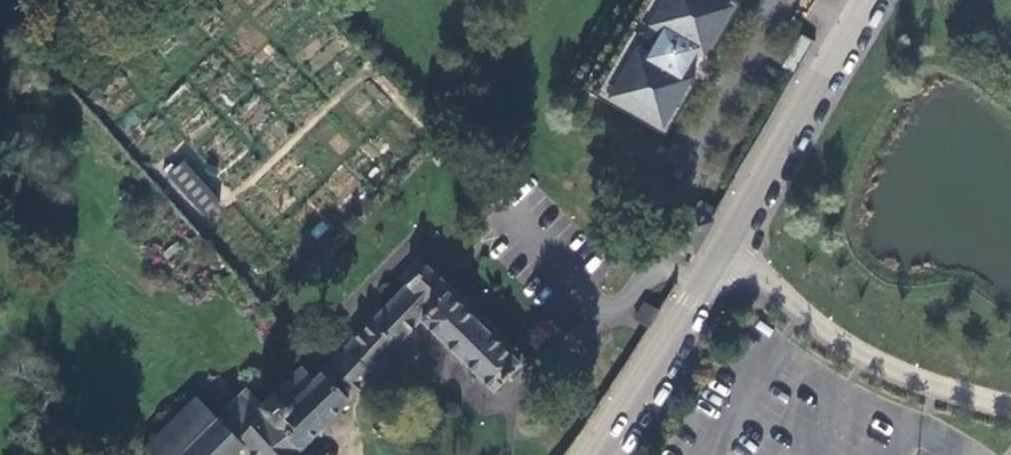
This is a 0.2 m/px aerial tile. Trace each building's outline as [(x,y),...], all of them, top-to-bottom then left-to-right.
[(652,125),(666,98),(675,103),(682,90),(689,95),(698,80),(689,76),(710,38),(719,43),(727,28),(711,19),(721,0),(611,0),(567,78),(652,125)] [(797,71),(816,38),(804,31),(785,64),(797,71)] [(166,176),(201,212),(216,197),(180,162),(166,176)] [(447,294),(449,290),(417,256),(395,276),(403,285),(334,356),(358,383),(418,322),(490,393),(517,365),(447,294)] [(522,369),(529,362),(453,287),(449,290),(447,294),(517,365),(522,369)] [(635,313),(647,325),(657,308),(647,298),(635,313)] [(358,383),(334,356),(317,372),(309,363),(260,407),(246,392),(213,421),(194,402),(143,453),(146,454),(231,454),(238,448),(246,454),(305,454),(299,448),(358,383)]
